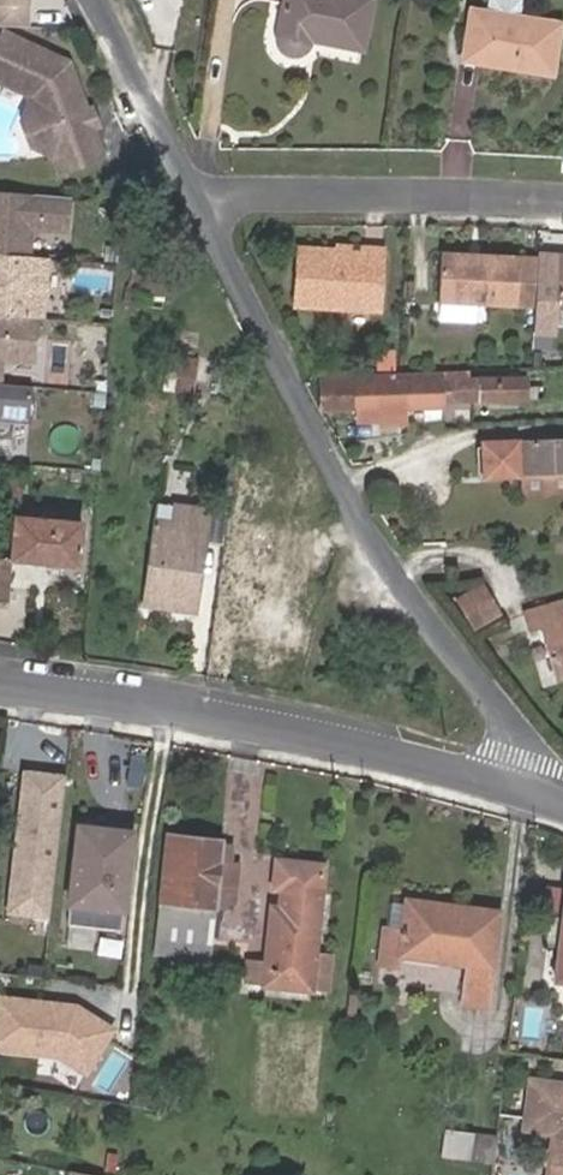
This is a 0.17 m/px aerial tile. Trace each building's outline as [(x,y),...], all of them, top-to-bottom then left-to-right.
[(27,23),(28,0),(0,0),(0,22),(27,23)] [(373,0),(284,0),(278,33),(277,36),(277,38),(277,40),(278,43),(278,45),(280,47),(281,50),(284,52),(286,53),(288,54),(291,55),(294,55),(297,55),(300,54),(302,53),(304,52),(306,50),(308,47),(309,45),(310,43),(310,39),(363,50),(373,0)] [(488,2),(521,12),(525,0),(489,0),(488,2)] [(479,62),(487,10),(471,7),(463,59),(479,62)] [(559,23),(487,10),(479,62),(551,73),(559,23)] [(0,56),(0,70),(36,91),(56,155),(60,165),(104,153),(72,57),(13,26),(0,56)] [(56,155),(36,91),(23,117),(31,141),(56,155)] [(76,195),(11,190),(9,208),(0,208),(0,252),(34,254),(36,227),(73,230),(76,195)] [(470,302),(532,307),(536,258),(478,254),(477,260),(465,260),(465,253),(438,251),(434,300),(470,302)] [(51,256),(34,254),(0,252),(0,313),(42,316),(47,316),(51,256)] [(292,258),(293,310),(377,308),(377,254),(359,254),(359,257),(292,258)] [(553,306),(556,256),(536,255),(536,258),(532,307),(530,329),(552,330),(553,306)] [(553,306),(562,307),(562,256),(556,256),(553,306)] [(470,302),(434,300),(433,318),(469,320),(470,302)] [(42,316),(0,313),(0,382),(6,382),(8,358),(39,360),(42,316)] [(378,348),(378,367),(397,367),(397,348),(378,348)] [(319,383),(321,408),(354,408),(354,419),(377,419),(377,424),(402,424),(402,407),(404,407),(404,403),(529,401),(528,377),(464,378),(464,376),(319,383)] [(31,384),(6,382),(0,382),(0,420),(28,422),(31,384)] [(485,442),(485,474),(520,473),(562,472),(562,440),(485,442)] [(520,473),(520,480),(562,479),(562,472),(520,473)] [(172,519),(155,516),(142,603),(195,611),(208,509),(174,504),(172,519)] [(78,565),(82,521),(13,516),(9,559),(78,565)] [(242,558),(233,644),(299,651),(303,616),(291,615),(300,527),(255,522),(251,559),(242,558)] [(9,559),(0,558),(0,599),(6,600),(9,559)] [(500,614),(484,583),(458,599),(476,630),(500,614)] [(526,609),(531,630),(542,627),(555,674),(562,672),(562,599),(526,609)] [(65,770),(21,765),(5,912),(49,916),(65,770)] [(83,858),(86,827),(78,826),(74,858),(83,858)] [(132,834),(86,827),(83,858),(74,858),(69,905),(122,911),(132,834)] [(156,937),(209,944),(214,901),(219,862),(221,843),(168,837),(156,937)] [(239,865),(219,862),(214,901),(235,903),(239,865)] [(264,970),(262,986),(308,991),(313,957),(321,895),(324,871),(276,865),(273,890),(282,891),(280,910),(271,910),(264,970)] [(388,899),(383,930),(403,932),(405,911),(407,902),(388,899)] [(407,902),(405,911),(449,917),(450,908),(407,902)] [(120,928),(122,911),(69,905),(67,922),(120,928)] [(449,917),(405,911),(403,932),(383,930),(378,966),(399,968),(401,959),(465,968),(461,1004),(486,1008),(497,914),(450,908),(449,917)] [(548,914),(544,942),(560,945),(562,924),(562,917),(548,914)] [(209,944),(156,937),(154,952),(208,958),(209,944)] [(332,959),(313,957),(308,991),(328,993),(332,959)] [(262,986),(264,970),(244,967),(242,984),(262,986)] [(0,995),(0,1053),(55,1060),(86,1078),(115,1029),(72,1004),(0,995)] [(16,1059),(15,1078),(34,1080),(35,1061),(16,1059)] [(532,1083),(524,1133),(552,1138),(547,1174),(562,1174),(562,1088),(532,1083)] [(444,1131),(441,1154),(470,1159),(473,1136),(444,1131)]
